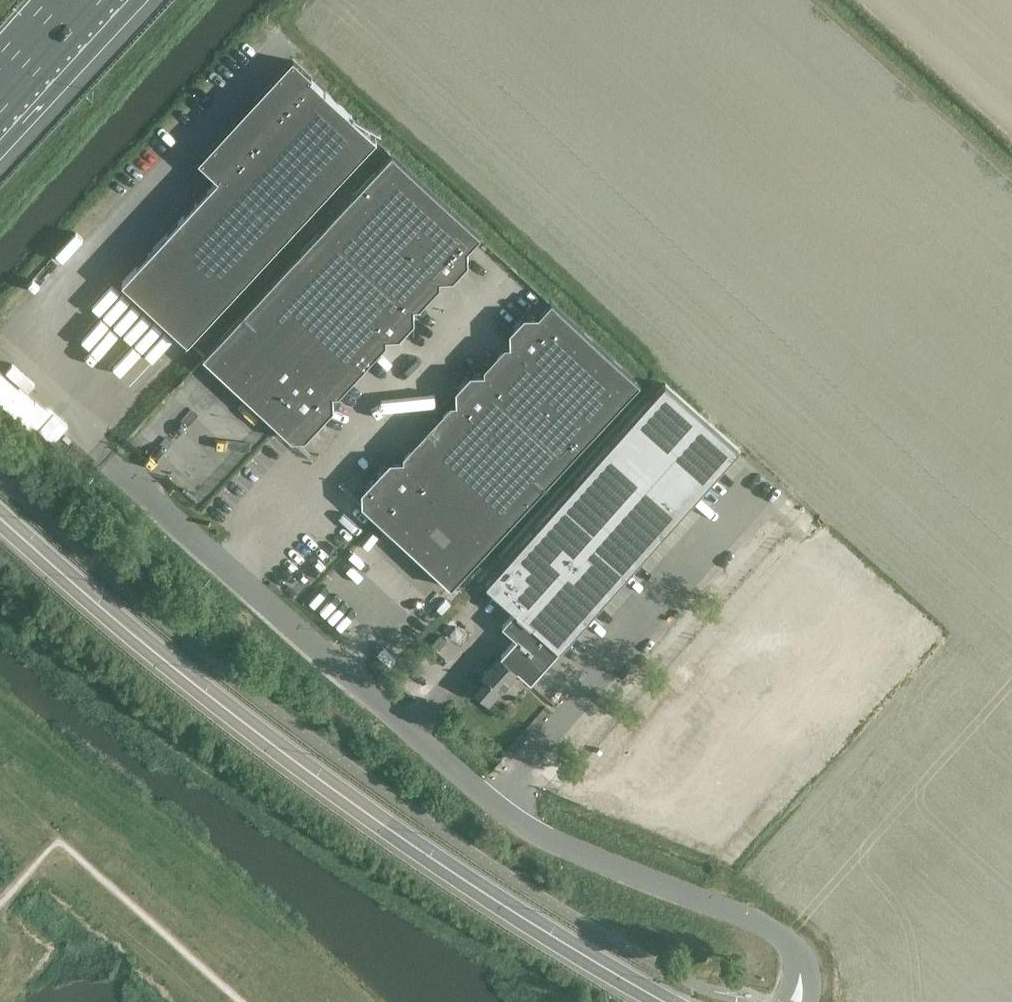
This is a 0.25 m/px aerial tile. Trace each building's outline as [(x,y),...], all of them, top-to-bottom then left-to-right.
[(189,345),(377,139),(292,62),(201,162),(219,178),(122,284),(189,345)] [(334,394),(375,349),(386,337),(400,336),(415,320),(415,307),(440,279),(454,278),(469,262),(469,248),(482,234),(391,152),(204,359),(292,438),(305,438),(334,407),(334,394)] [(641,382),(551,299),(538,314),(524,314),(509,330),(510,344),(484,372),(470,372),(456,388),(456,402),(403,459),(390,459),(361,490),(362,504),(451,587),(641,382)] [(9,404),(24,388),(0,366),(0,397),(9,404)] [(666,382),(614,440),(688,506),(740,448),(666,382)] [(688,506),(614,440),(576,483),(650,549),(688,506)] [(650,549),(576,483),(537,526),(612,592),(650,549)] [(810,535),(823,520),(792,494),(779,509),(810,535)] [(560,650),(612,592),(537,526),(486,584),(560,650)] [(531,682),(560,650),(559,649),(515,610),(502,625),(516,638),(501,655),(499,653),(481,674),(485,677),(474,689),(489,703),(518,671),(531,682)] [(456,626),(450,633),(457,640),(464,633),(456,626)]
